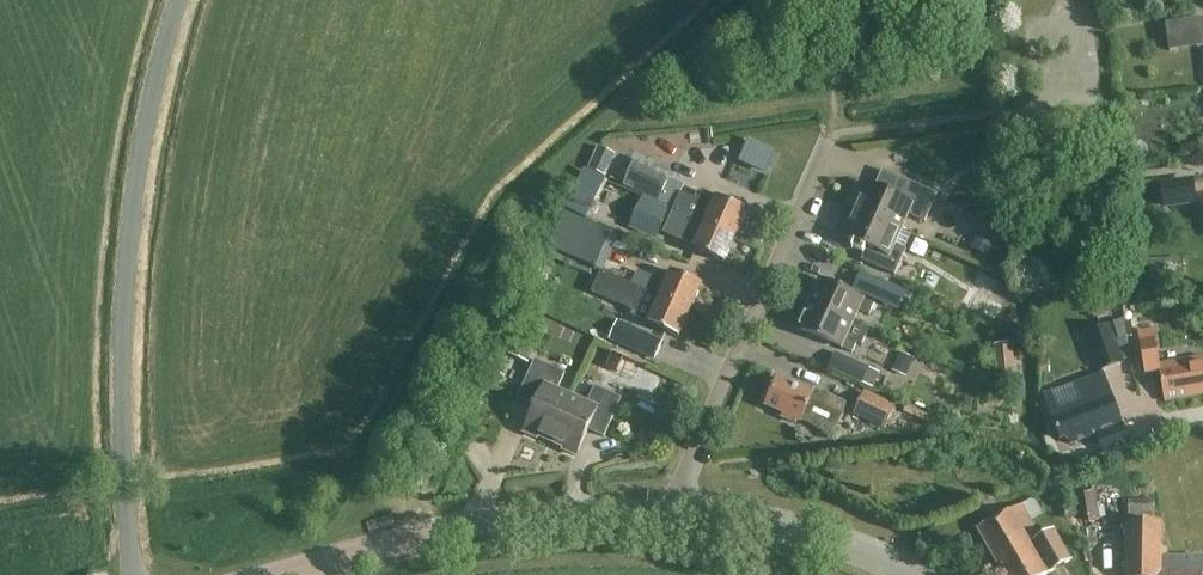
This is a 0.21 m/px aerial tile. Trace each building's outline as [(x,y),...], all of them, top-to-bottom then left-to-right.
[(1168,16),(1169,37),(1202,36),(1202,15),(1168,16)] [(598,146),(588,169),(606,177),(616,154),(598,146)] [(764,146),(754,169),(769,176),(779,153),(764,146)] [(636,157),(624,186),(659,201),(669,180),(670,178),(672,173),(636,157)] [(605,184),(587,176),(572,215),(587,221),(594,205),(596,205),(605,184)] [(856,212),(901,231),(908,216),(926,224),(938,196),(898,178),(891,195),(865,184),(858,198),(862,199),(856,212)] [(680,193),(683,186),(669,180),(659,201),(673,208),(680,193)] [(1197,183),(1163,188),(1166,209),(1200,204),(1199,193),(1197,183)] [(673,208),(672,211),(734,237),(745,210),(699,191),(697,192),(694,199),(680,193),(673,208)] [(644,196),(629,228),(656,240),(670,208),(644,196)] [(734,237),(673,212),(664,235),(695,248),(694,252),(723,264),(734,237)] [(912,236),(901,231),(856,212),(850,224),(847,223),(841,237),(868,249),(862,262),(895,277),(907,251),(906,251),(912,236)] [(565,213),(549,248),(572,259),(579,244),(588,224),(565,213)] [(588,224),(579,244),(572,259),(595,269),(602,255),(611,235),(588,224)] [(977,238),(972,250),(989,257),(994,245),(977,238)] [(1150,259),(1150,285),(1183,285),(1183,279),(1167,279),(1167,259),(1150,259)] [(863,271),(855,291),(865,295),(896,309),(899,302),(905,290),(873,276),(863,271)] [(627,288),(690,312),(701,287),(671,273),(666,284),(648,277),(648,278),(634,272),(627,288)] [(690,312),(627,288),(597,276),(589,297),(632,314),(634,308),(651,315),(648,324),(679,336),(690,312)] [(821,282),(810,306),(852,325),(858,311),(870,317),(874,306),(821,282)] [(1004,304),(982,293),(973,311),(996,322),(1004,304)] [(810,306),(799,331),(853,355),(857,344),(845,339),(852,325),(810,306)] [(664,341),(618,320),(609,340),(655,360),(664,341)] [(526,361),(540,332),(523,324),(510,353),(526,361)] [(1112,324),(1090,332),(1104,371),(1125,363),(1112,324)] [(1162,366),(1155,331),(1140,334),(1148,375),(1163,373),(1169,403),(1202,397),(1202,358),(1162,366)] [(1014,344),(995,345),(998,379),(1017,377),(1014,344)] [(901,352),(892,370),(907,377),(915,359),(901,352)] [(873,369),(839,353),(831,370),(865,386),(866,385),(876,389),(882,375),(872,370),(873,369)] [(629,362),(614,355),(607,370),(623,377),(629,362)] [(551,442),(572,398),(558,392),(566,375),(536,361),(519,400),(536,408),(524,434),(538,440),(540,437),(551,442)] [(1040,362),(1040,373),(1050,373),(1050,362),(1040,362)] [(1131,446),(1111,394),(1105,377),(1086,384),(1092,401),(1083,404),(1077,388),(1053,397),(1062,419),(1053,422),(1061,442),(1068,439),(1071,448),(1097,438),(1105,456),(1131,446)] [(836,430),(846,407),(815,393),(813,398),(778,382),(766,410),(786,419),(784,422),(797,428),(799,424),(803,426),(807,416),(836,430)] [(572,398),(551,442),(565,448),(563,452),(577,458),(589,432),(605,439),(623,400),(596,388),(588,405),(572,398)] [(896,406),(865,391),(853,415),(884,430),(896,406)] [(1087,490),(1092,519),(1109,515),(1104,487),(1087,490)] [(1129,500),(1129,516),(1154,516),(1154,500),(1129,500)] [(1072,563),(1054,531),(1039,539),(1022,507),(979,530),(1004,574),(1052,574),(1072,563)] [(1168,558),(1168,550),(1164,550),(1164,523),(1127,524),(1128,574),(1202,574),(1202,558),(1168,558)]
